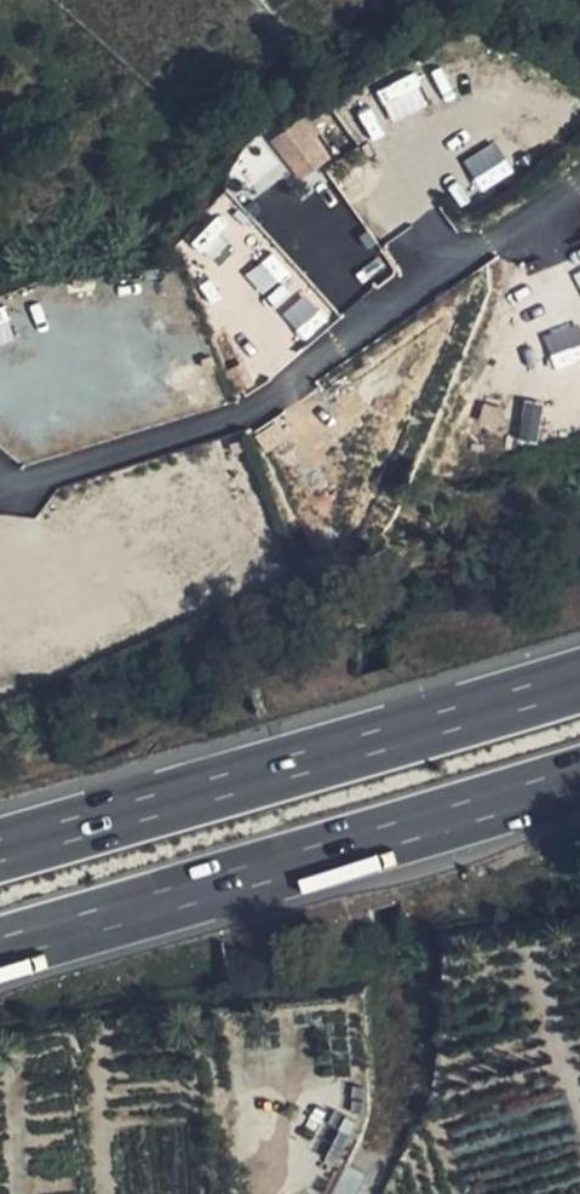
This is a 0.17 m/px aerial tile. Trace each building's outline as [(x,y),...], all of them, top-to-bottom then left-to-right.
[(294,180),(330,159),(305,116),(269,138),(294,180)] [(498,146),(466,159),(478,188),(509,175),(498,146)] [(542,335),(555,368),(579,357),(579,330),(576,321),(542,335)]
